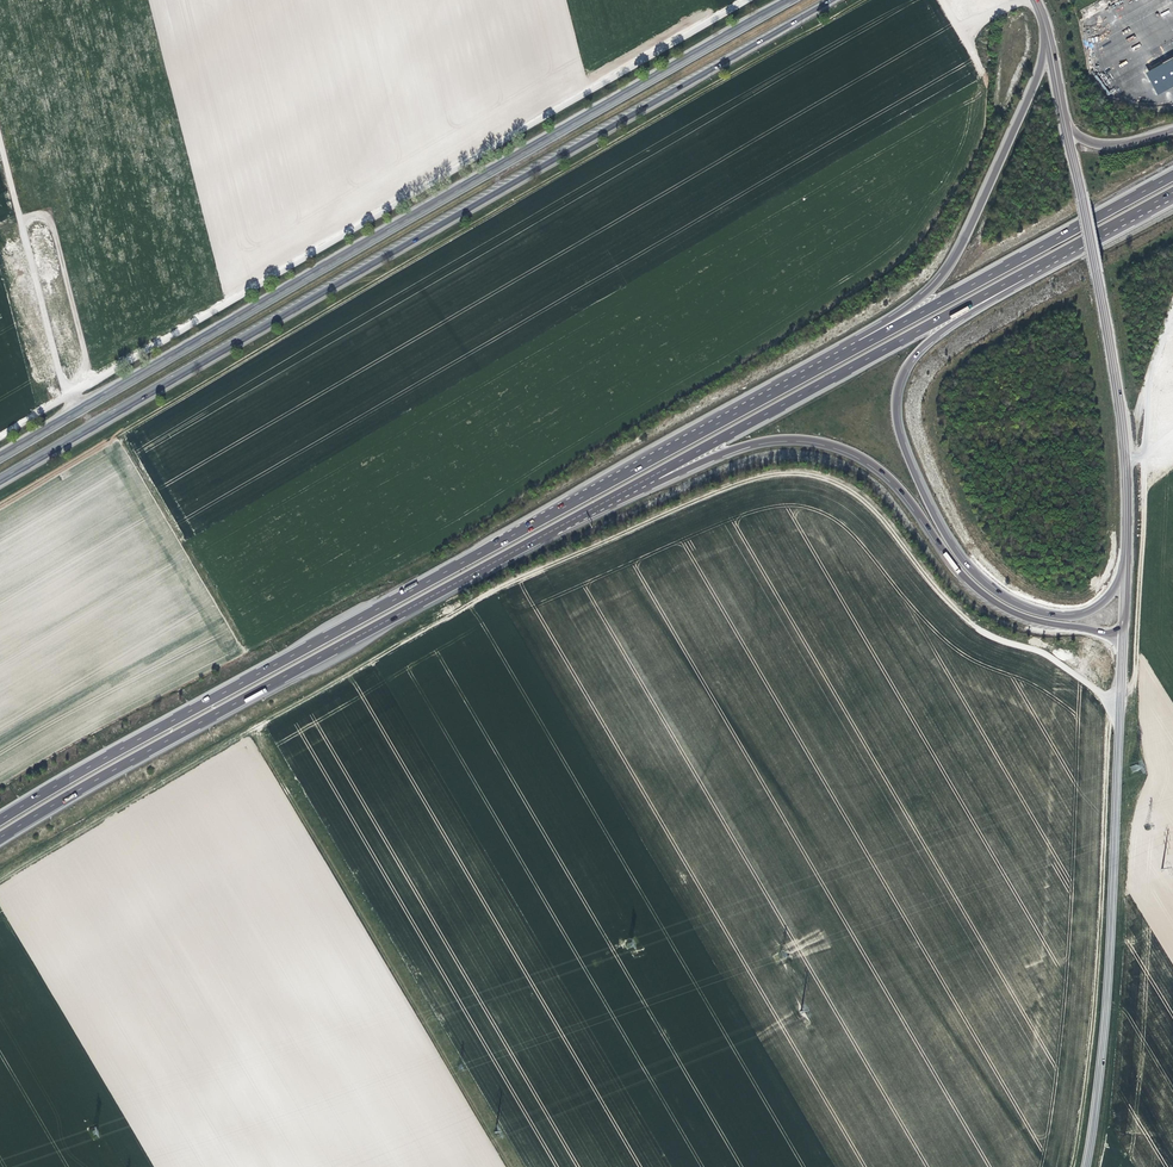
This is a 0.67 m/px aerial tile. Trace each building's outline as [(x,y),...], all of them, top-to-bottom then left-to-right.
[(475,1163),(471,1164),(468,1155),(468,1163),(463,1150),(463,1159),(460,1160),(461,1162),(457,1163),(452,1163),(448,1165),(461,1165),(457,1166),(476,1166),(475,1163)]
